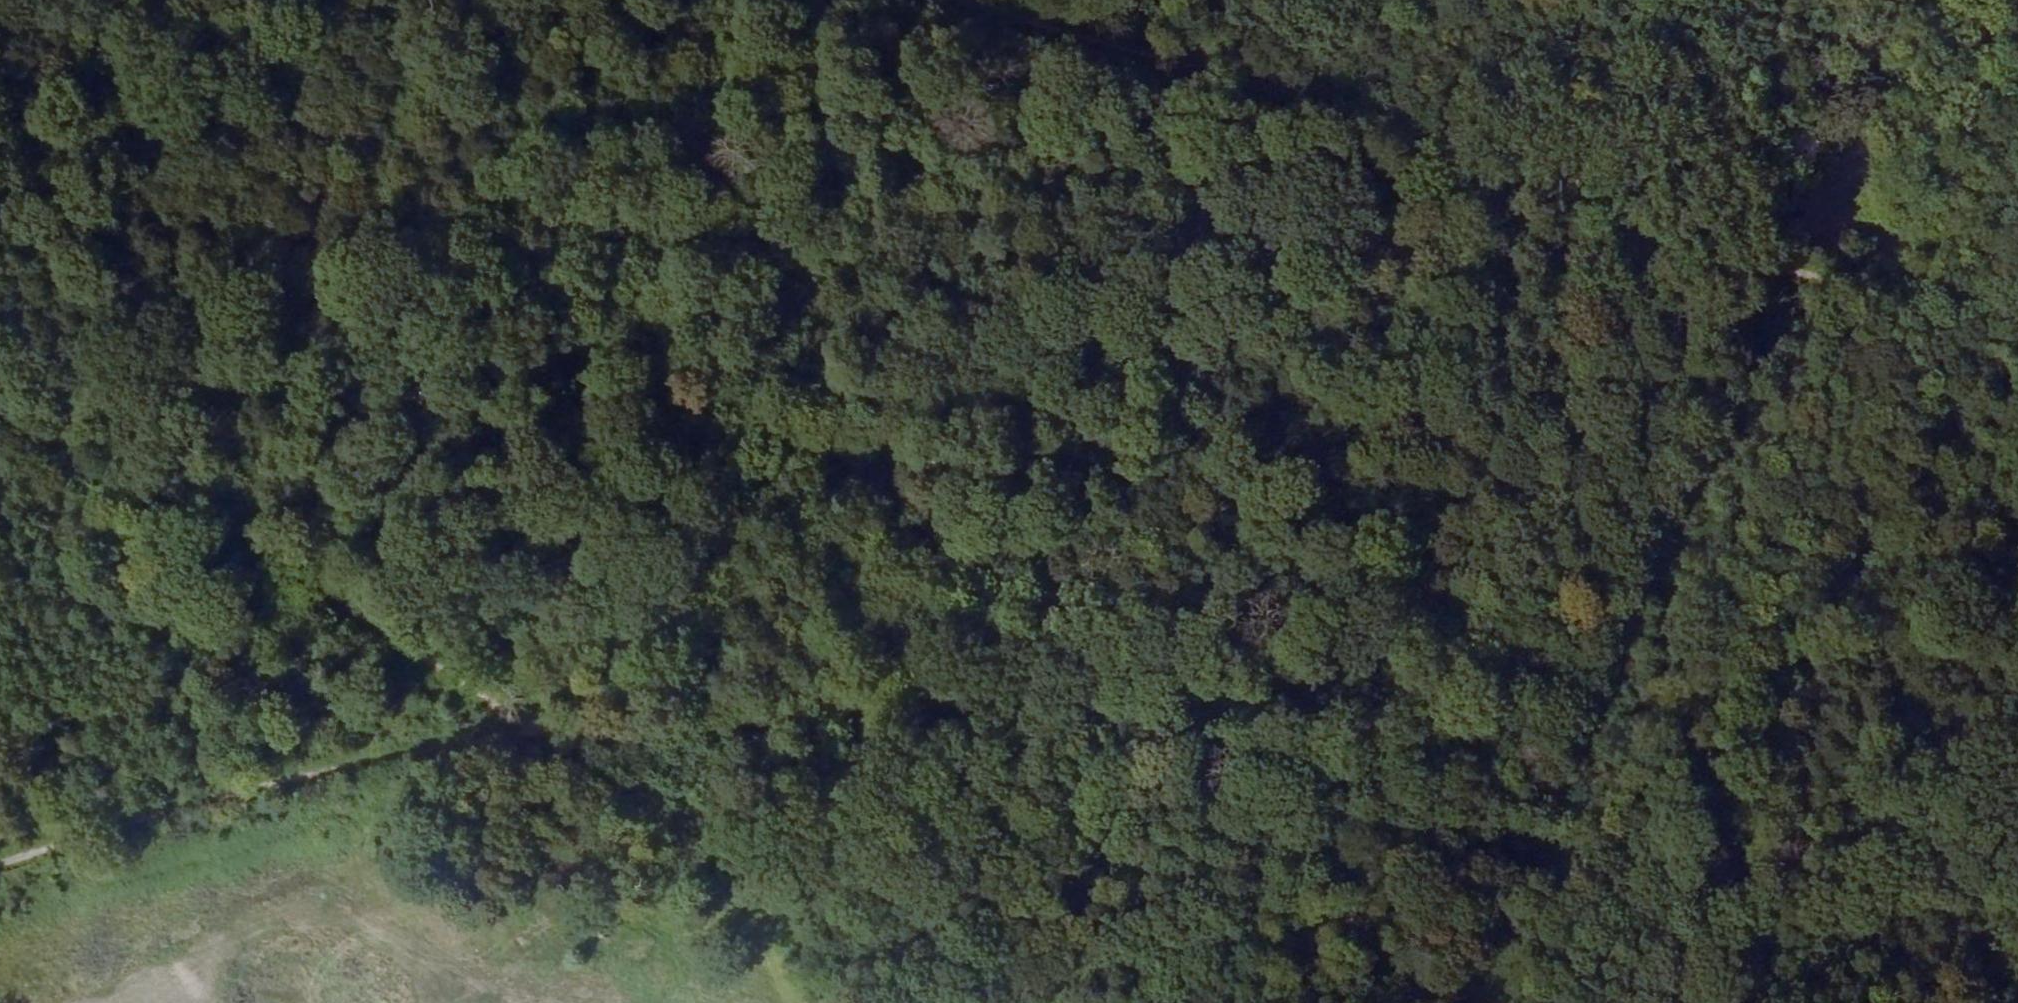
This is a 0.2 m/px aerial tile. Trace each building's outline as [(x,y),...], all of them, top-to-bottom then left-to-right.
[(1839,158),(1842,142),(1835,128),(1820,123),(1808,132),(1804,147),(1810,160),(1827,164),(1839,158)]
